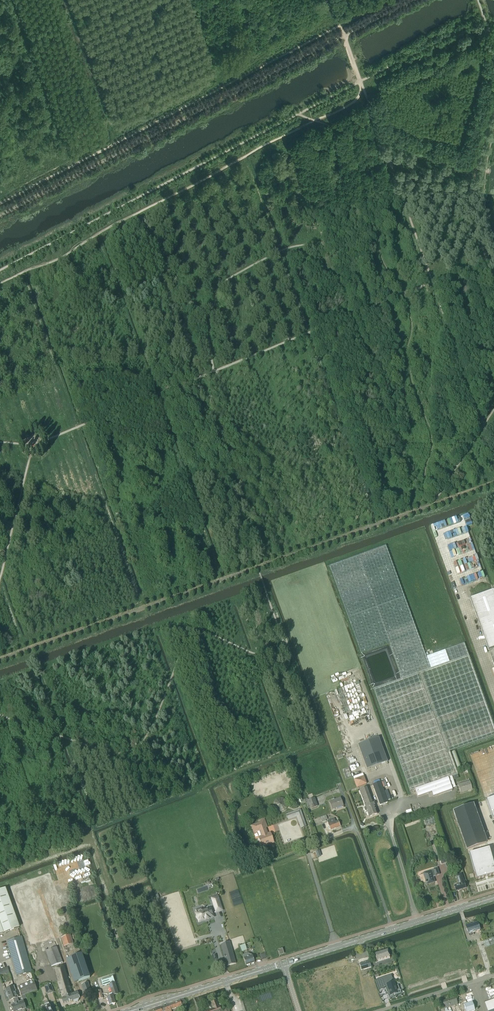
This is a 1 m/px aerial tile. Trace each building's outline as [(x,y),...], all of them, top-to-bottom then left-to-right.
[(410,791),(415,789),(417,797),(431,792),(433,797),(437,795),(452,790),(452,788),(456,787),(452,776),(457,774),(449,751),(493,735),(493,728),(464,643),(426,656),(386,545),(329,566),(361,653),(389,643),(400,676),(401,679),(374,689),(410,791)] [(470,599),(488,650),(493,648),(493,592),(493,590),(470,599)] [(379,737),(358,744),(367,769),(387,761),(379,737)] [(348,767),(343,769),(346,778),(351,776),(348,767)] [(469,781),(458,784),(460,792),(472,789),(469,781)] [(380,782),(372,785),(380,805),(387,802),(380,782)] [(368,787),(359,790),(365,805),(373,802),(368,787)] [(331,799),(332,801),(329,802),(332,809),(343,805),(340,797),(334,800),(334,799),(331,799)] [(307,798),(305,799),(308,808),(310,807),(311,808),(317,806),(314,798),(308,800),(307,798)] [(365,807),(364,808),(365,811),(366,811),(367,811),(369,817),(378,813),(373,802),(365,805),(366,807),(365,807)] [(486,842),(473,805),(453,812),(467,849),(486,842)] [(286,814),(288,819),(296,816),(297,817),(301,828),(306,826),(300,809),(286,814)] [(338,821),(335,822),(334,818),(327,821),(331,830),(340,826),(338,821)] [(265,844),(266,845),(270,844),(269,843),(273,841),(270,833),(268,834),(265,828),(267,827),(264,819),(260,821),(261,823),(257,824),(256,824),(252,826),(254,832),(259,830),(261,837),(259,838),(261,846),(265,844)] [(469,853),(469,855),(473,869),(476,879),(482,877),(493,874),(493,865),(489,847),(469,853)] [(437,868),(433,869),(433,870),(423,873),(427,884),(434,882),(433,876),(439,874),(437,868)] [(455,891),(462,889),(466,888),(461,874),(456,875),(459,884),(454,886),(455,891)] [(14,886),(10,887),(18,909),(31,943),(32,943),(37,941),(51,936),(38,902),(30,880),(19,884),(14,886)] [(19,927),(5,889),(0,891),(0,934),(19,927)] [(218,896),(211,898),(212,898),(214,897),(217,904),(214,905),(216,911),(216,912),(222,910),(218,896)] [(196,912),(195,912),(196,916),(196,917),(196,918),(197,919),(198,923),(205,920),(209,919),(214,917),(211,908),(202,910),(202,908),(195,910),(196,912)] [(477,922),(466,926),(468,933),(479,930),(477,922)] [(70,935),(61,938),(64,947),(73,944),(70,935)] [(22,936),(6,941),(16,975),(31,971),(22,936)] [(483,941),(485,947),(493,944),(493,940),(493,937),(483,941)] [(230,942),(220,944),(227,965),(227,966),(236,963),(235,960),(235,959),(230,942)] [(46,949),(45,950),(46,951),(45,951),(51,966),(63,962),(56,947),(47,950),(46,949)] [(455,949),(446,952),(450,965),(459,962),(455,949)] [(387,950),(374,954),(377,961),(389,957),(387,950)] [(252,955),(248,953),(243,955),(246,965),(254,963),(252,955)] [(82,954),(70,958),(78,981),(90,977),(82,954)] [(435,958),(427,961),(431,973),(439,970),(435,958)] [(369,960),(359,963),(361,970),(371,967),(369,960)] [(64,966),(55,968),(57,979),(60,989),(63,988),(64,992),(62,993),(63,998),(61,999),(63,1003),(72,1000),(72,1001),(73,1000),(76,1002),(78,1001),(79,998),(80,998),(77,992),(72,994),(71,991),(71,990),(64,966)] [(109,984),(112,993),(109,994),(109,997),(107,997),(109,1005),(116,1003),(113,995),(118,994),(113,976),(101,980),(103,986),(109,984)] [(386,976),(376,980),(379,990),(384,988),(384,987),(387,986),(390,996),(394,994),(394,995),(399,993),(398,990),(399,990),(398,985),(395,986),(394,981),(393,981),(388,983),(386,976)] [(18,987),(21,996),(22,999),(26,998),(25,995),(37,990),(34,981),(18,987)] [(88,982),(81,985),(85,994),(91,992),(88,982)] [(47,994),(53,992),(51,985),(44,987),(47,994)] [(19,1002),(17,998),(18,997),(14,987),(6,990),(6,992),(6,994),(6,995),(8,996),(9,1001),(13,999),(15,1004),(11,1005),(13,1010),(18,1010),(26,1008),(23,1001),(19,1002)] [(450,1007),(458,1004),(455,997),(447,1000),(450,1007)] [(171,1010),(182,1006),(181,1004),(185,1002),(184,998),(180,1000),(153,1009),(154,1010),(171,1010)] [(216,999),(209,1002),(210,1004),(209,1006),(210,1008),(212,1009),(206,1010),(221,1010),(219,1006),(218,1006),(216,999)] [(485,1002),(488,1010),(493,1010),(493,999),(492,1000),(490,1000),(485,1002)] [(464,1004),(466,1010),(471,1010),(475,1010),(472,1002),(464,1004)]
